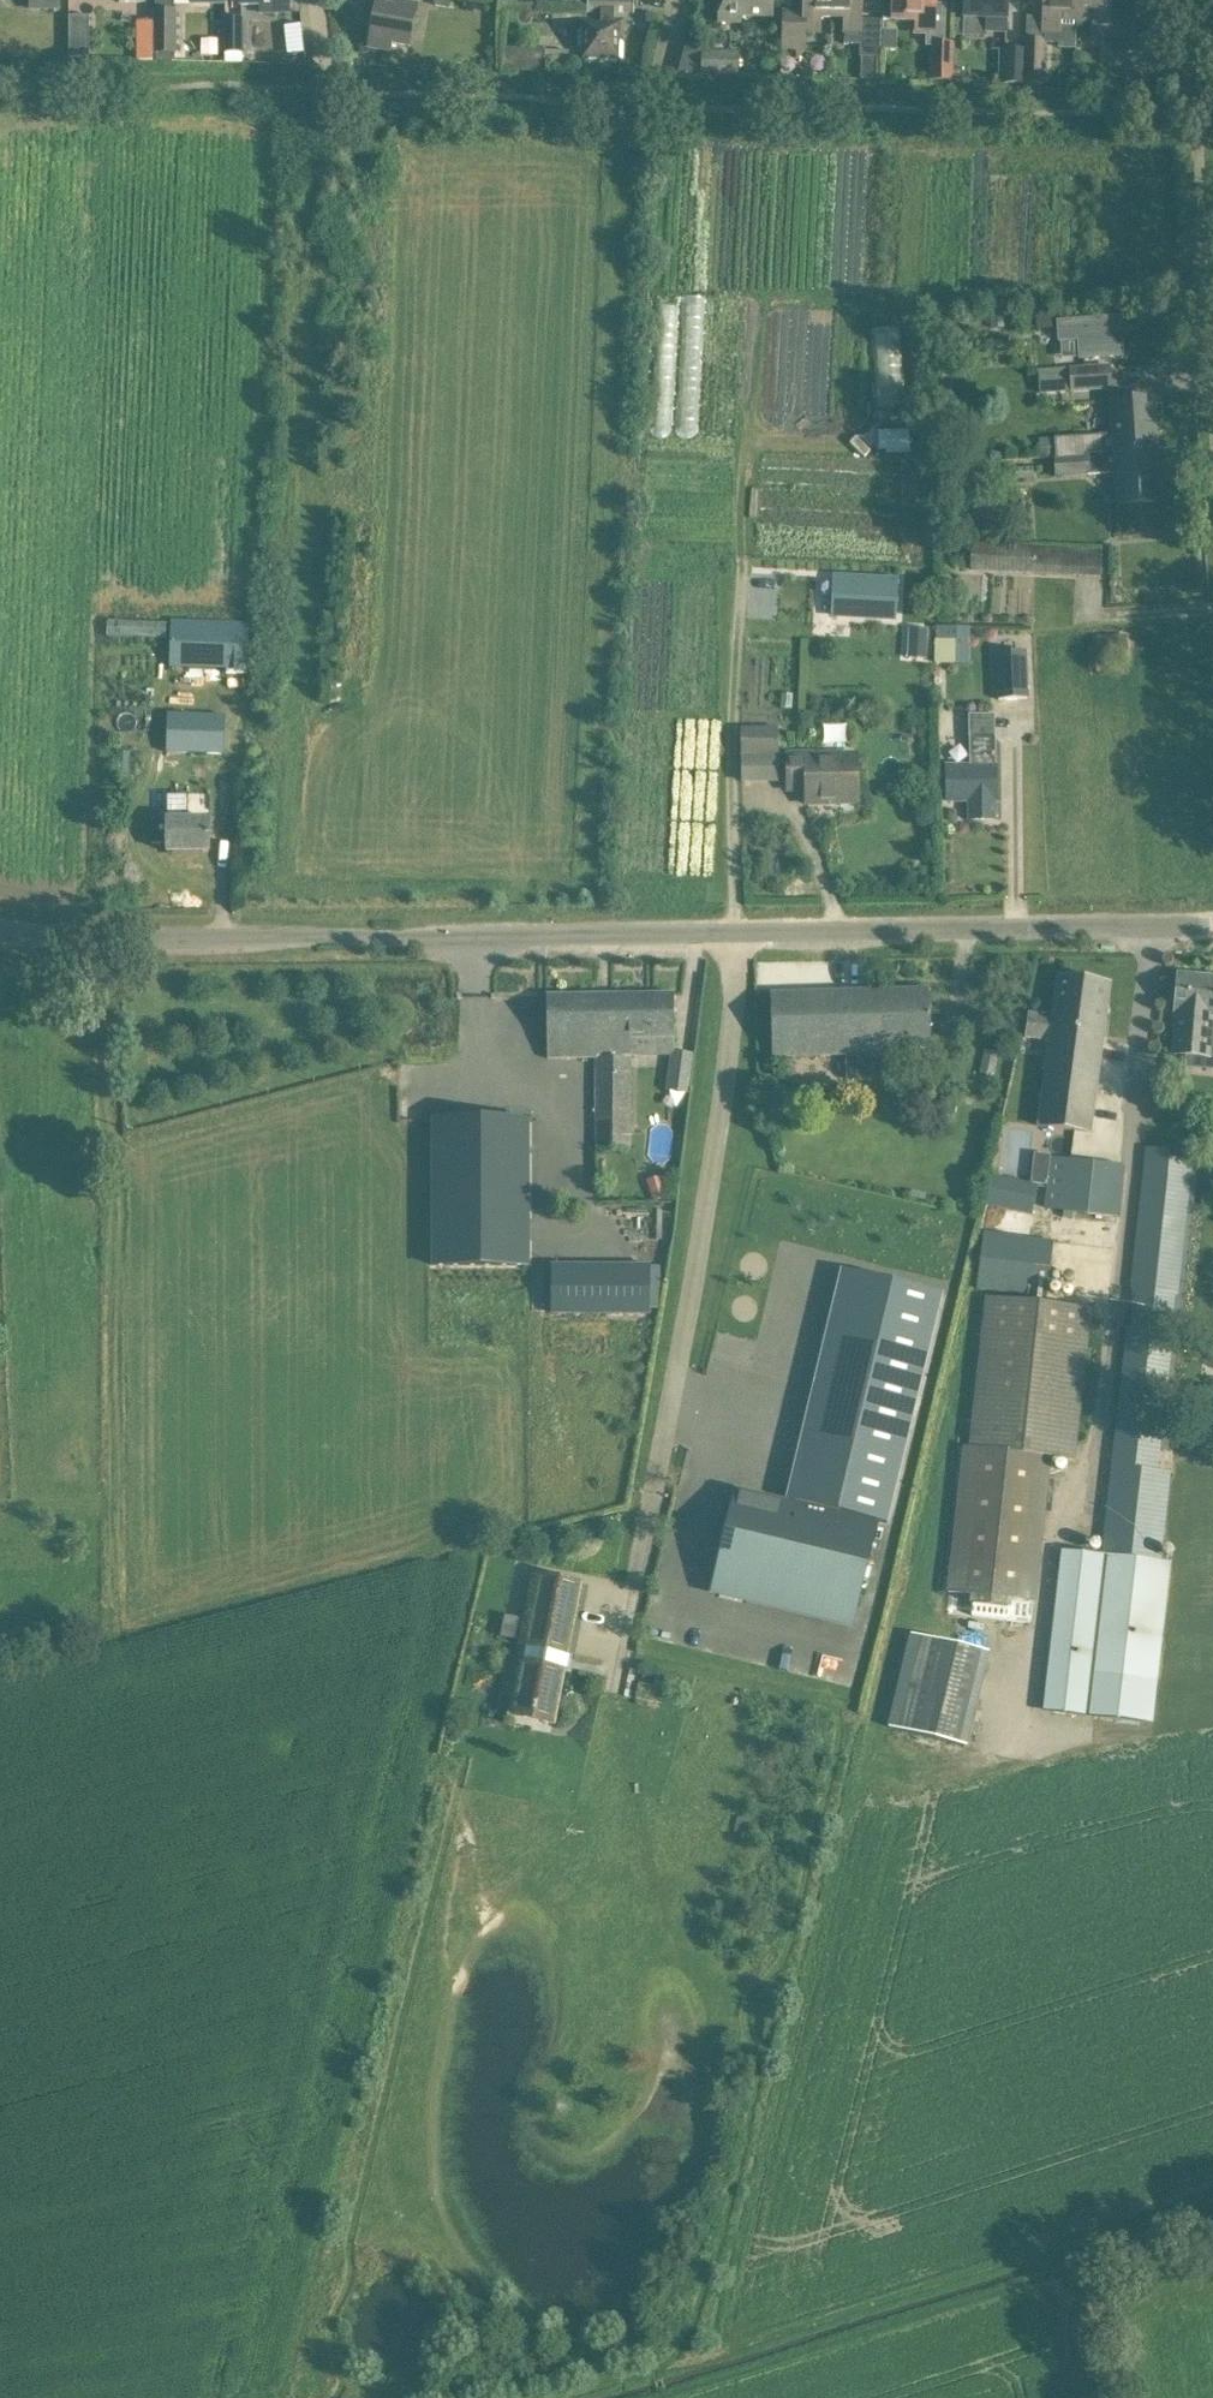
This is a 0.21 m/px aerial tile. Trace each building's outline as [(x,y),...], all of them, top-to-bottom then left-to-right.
[(31,9),(60,9),(60,0),(31,0),(31,9)] [(290,0),(241,0),(241,5),(260,5),(260,13),(274,13),(290,13),(290,0)] [(419,0),(397,0),(395,8),(376,5),(369,48),(389,51),(391,43),(410,47),(419,0)] [(635,0),(589,0),(588,14),(602,14),(601,19),(579,18),(578,64),(624,65),(625,19),(614,19),(614,14),(634,14),(635,0)] [(773,0),(719,0),(719,22),(741,23),(741,16),(773,17),(773,0)] [(834,0),(805,0),(804,13),(785,13),(784,36),(783,52),(807,53),(808,31),(820,32),(821,18),(833,18),(834,0)] [(882,21),(861,20),(861,0),(834,0),(833,18),(846,19),(846,32),(845,44),(860,44),(860,56),(862,56),(871,57),(881,57),(881,50),(882,31),(882,21)] [(883,20),(893,21),(917,21),(917,33),(917,35),(926,36),(926,46),(934,47),(933,81),(952,81),(953,45),(945,45),(947,4),(936,4),(936,0),(893,0),(893,4),(893,12),(884,12),(883,20)] [(1007,8),(1008,0),(964,0),(963,37),(987,38),(987,31),(1007,32),(1007,8)] [(1078,0),(1044,0),(1042,39),(1062,39),(1062,33),(1077,33),(1077,24),(1078,0)] [(1111,13),(1111,0),(1078,0),(1077,24),(1092,24),(1092,39),(1125,40),(1124,55),(1146,55),(1146,36),(1147,12),(1127,12),(1127,13),(1111,13)] [(157,62),(176,62),(176,13),(156,13),(157,62)] [(89,59),(88,17),(69,16),(69,58),(89,59)] [(227,53),(243,53),(243,20),(227,20),(227,53)] [(152,62),(153,22),(137,21),(137,61),(152,62)] [(1043,85),(1044,42),(1027,41),(1027,51),(1026,85),(1043,85)] [(523,49),(523,71),(545,72),(546,66),(569,67),(570,53),(546,52),(546,50),(523,49)] [(1005,84),(1026,85),(1027,51),(1006,50),(1005,84)] [(270,54),(256,55),(256,64),(271,63),(270,54)] [(739,74),(739,55),(703,54),(702,73),(739,74)] [(793,77),(794,54),(782,54),(782,77),(793,77)] [(1054,327),(1053,314),(1037,315),(1038,329),(1054,327)] [(1004,316),(991,317),(992,327),(1005,326),(1004,316)] [(1120,316),(1058,321),(1059,341),(1079,339),(1080,359),(1123,355),(1120,316)] [(900,327),(875,328),(877,405),(902,404),(900,327)] [(1041,392),(1110,390),(1109,369),(1040,371),(1041,392)] [(1041,459),(1055,458),(1156,450),(1153,400),(1111,403),(1114,435),(1040,440),(1041,459)] [(1160,501),(1156,450),(1055,458),(1056,478),(1117,475),(1119,504),(1160,501)] [(1101,575),(1102,553),(972,547),(971,570),(1101,575)] [(839,572),(836,615),(896,618),(898,575),(839,572)] [(166,620),(105,618),(105,636),(165,638),(166,620)] [(234,671),(236,626),(176,623),(174,668),(234,671)] [(939,626),(939,640),(955,640),(958,640),(958,649),(970,649),(970,640),(970,626),(939,626)] [(926,631),(909,631),(909,645),(926,645),(926,631)] [(997,700),(1029,699),(1027,652),(995,654),(997,700)] [(167,714),(166,740),(196,742),(195,753),(224,754),(225,743),(226,716),(197,715),(167,714)] [(742,757),(778,757),(778,727),(741,727),(742,757)] [(994,821),(994,801),(997,801),(996,736),(975,736),(975,763),(947,764),(947,802),(970,801),(970,821),(994,821)] [(858,804),(858,780),(858,754),(788,754),(788,761),(788,785),(806,785),(807,804),(858,804)] [(191,817),(190,793),(166,794),(167,823),(153,823),(153,844),(167,844),(168,853),(210,852),(209,817),(191,817)] [(1172,1051),(1186,1052),(1185,1067),(1212,1069),(1212,977),(1179,974),(1177,998),(1172,1051)] [(1091,1131),(1107,1007),(1110,984),(1058,977),(1053,1017),(1030,1013),(1027,1035),(1050,1038),(1039,1124),(1091,1131)] [(886,1077),(885,1046),(931,1044),(930,990),(771,995),(773,1056),(847,1054),(848,1078),(886,1077)] [(674,995),(547,996),(547,1020),(548,1057),(563,1057),(598,1056),(598,1073),(599,1148),(633,1146),(632,1059),(632,1037),(675,1037),(675,1019),(674,995)] [(688,1095),(693,1054),(672,1051),(667,1092),(688,1095)] [(985,1051),(983,1059),(980,1074),(995,1077),(1000,1054),(985,1051)] [(940,1101),(940,1116),(954,1116),(955,1101),(940,1101)] [(485,1268),(530,1268),(530,1118),(432,1118),(432,1263),(432,1268),(485,1268)] [(1170,1474),(1158,1473),(1172,1329),(1168,1329),(1172,1291),(1176,1291),(1188,1161),(1144,1157),(1131,1287),(1134,1287),(1131,1325),(1127,1325),(1118,1425),(1102,1555),(1065,1550),(1046,1707),(1152,1720),(1171,1563),(1159,1561),(1170,1474)] [(1117,1218),(1123,1167),(1051,1158),(1045,1209),(1117,1218)] [(1030,1216),(1037,1187),(992,1176),(985,1205),(1030,1216)] [(663,1179),(648,1185),(654,1202),(669,1196),(663,1179)] [(1045,1300),(1046,1294),(1053,1241),(985,1232),(978,1291),(1045,1300)] [(553,1265),(553,1314),(649,1314),(649,1265),(553,1265)] [(842,1270),(787,1504),(806,1509),(876,1526),(885,1528),(941,1294),(842,1270)] [(985,1298),(969,1446),(962,1445),(947,1592),(971,1594),(970,1604),(973,1604),(971,1617),(1007,1620),(1008,1608),(1010,1608),(1011,1599),(1036,1602),(1051,1459),(1075,1461),(1092,1309),(985,1298)] [(736,1492),(713,1585),(854,1619),(876,1526),(806,1509),(787,1504),(736,1492)] [(519,1645),(526,1647),(527,1645),(567,1653),(581,1583),(534,1573),(525,1622),(521,1640),(521,1643),(520,1642),(519,1645)] [(521,1640),(525,1622),(504,1618),(501,1636),(521,1640)] [(987,1652),(980,1650),(954,1644),(915,1635),(893,1729),(964,1747),(987,1652)] [(527,1645),(526,1647),(523,1661),(522,1664),(515,1701),(513,1715),(525,1717),(553,1722),(554,1722),(563,1672),(571,1673),(571,1670),(567,1669),(570,1655),(567,1654),(567,1653),(527,1645)]
